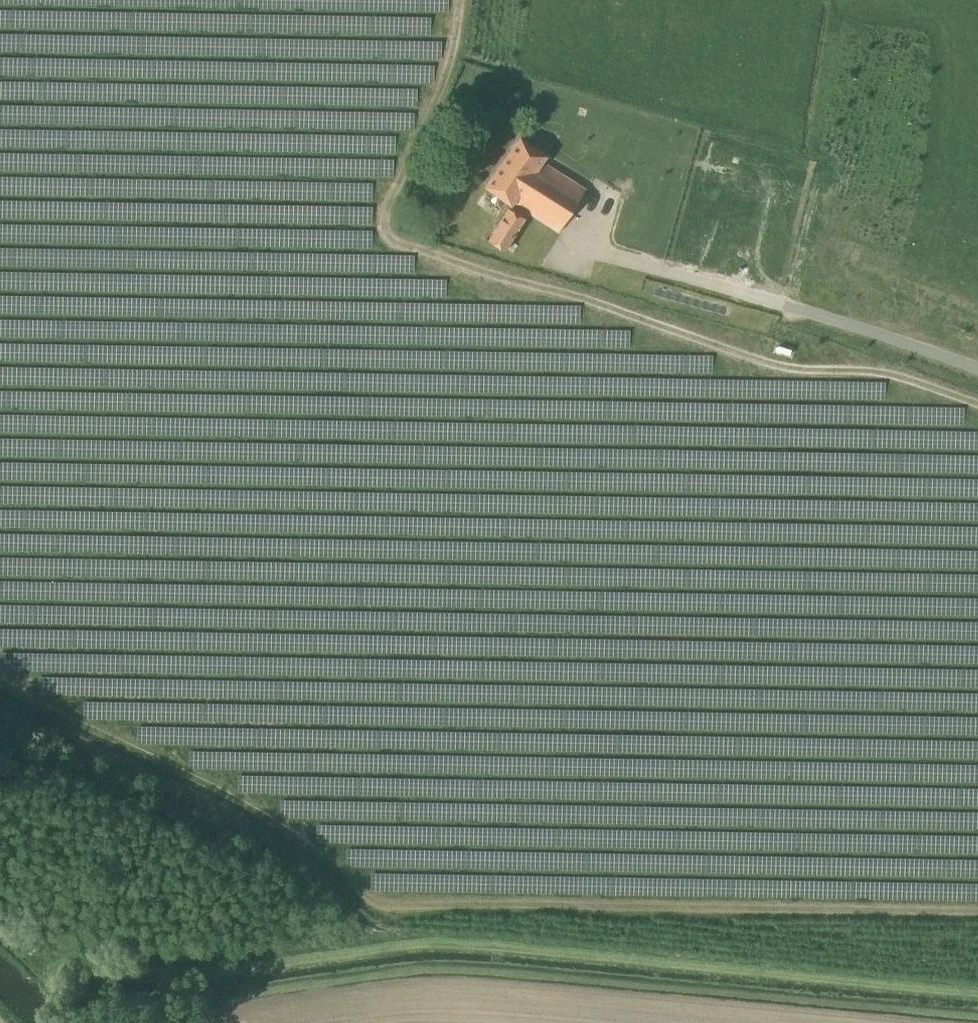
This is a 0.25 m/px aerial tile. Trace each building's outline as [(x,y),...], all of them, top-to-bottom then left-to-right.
[(543,257),(585,190),(542,163),(546,157),(520,138),(485,187),(510,205),(488,240),(504,251),(513,238),(543,257)] [(590,346),(595,306),(515,295),(510,335),(590,346)] [(878,391),(888,346),(842,335),(840,346),(820,342),(808,393),(859,404),(857,412),(877,416),(883,392),(878,391)] [(792,345),(780,341),(773,363),(784,367),(792,345)] [(666,349),(661,348),(661,349),(640,346),(636,365),(662,370),(666,349)]
